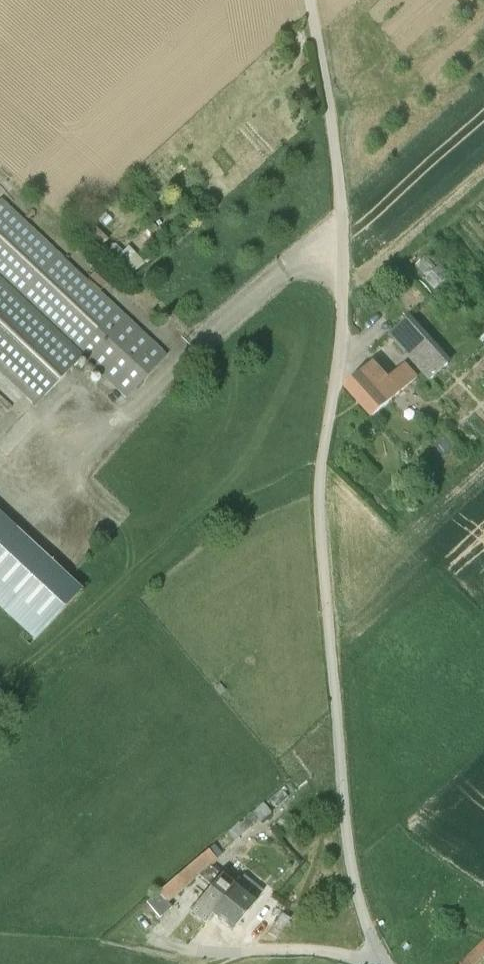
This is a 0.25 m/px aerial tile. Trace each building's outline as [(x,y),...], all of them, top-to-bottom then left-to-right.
[(166,356),(1,200),(0,201),(0,278),(82,355),(127,397),(166,356)] [(111,249),(135,273),(147,260),(131,244),(126,249),(118,242),(111,249)] [(82,355),(0,278),(0,372),(35,406),(82,355)] [(405,352),(420,338),(405,321),(390,335),(405,352)] [(431,380),(449,364),(430,342),(411,359),(431,380)] [(405,365),(388,380),(373,363),(347,387),(374,417),(417,378),(405,365)] [(35,639),(81,590),(0,514),(0,606),(35,639)] [(263,802),(251,813),(256,820),(259,823),(271,812),(263,802)] [(256,820),(251,813),(250,812),(227,832),(234,841),(256,820)] [(195,860),(177,875),(186,886),(198,874),(212,862),(216,859),(209,850),(195,860)] [(212,885),(191,910),(206,922),(212,914),(235,886),(209,865),(198,874),(212,885)] [(235,886),(212,914),(232,930),(255,903),(254,902),(263,891),(244,874),(235,886)] [(167,902),(186,886),(177,875),(168,885),(158,892),(146,902),(159,918),(172,908),(167,902)] [(464,963),(479,963),(483,958),(483,942),(464,963)]
